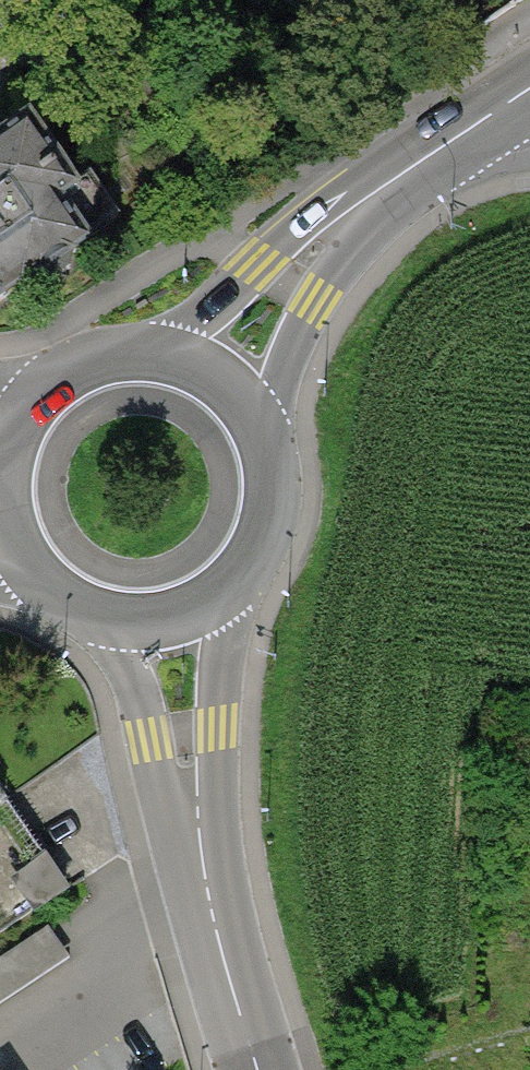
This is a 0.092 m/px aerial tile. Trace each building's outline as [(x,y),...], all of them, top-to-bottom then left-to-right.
[(0,144),(0,295),(119,216),(92,175),(72,188),(30,124),(0,144)] [(0,957),(0,1001),(79,961),(62,926),(0,957)]
